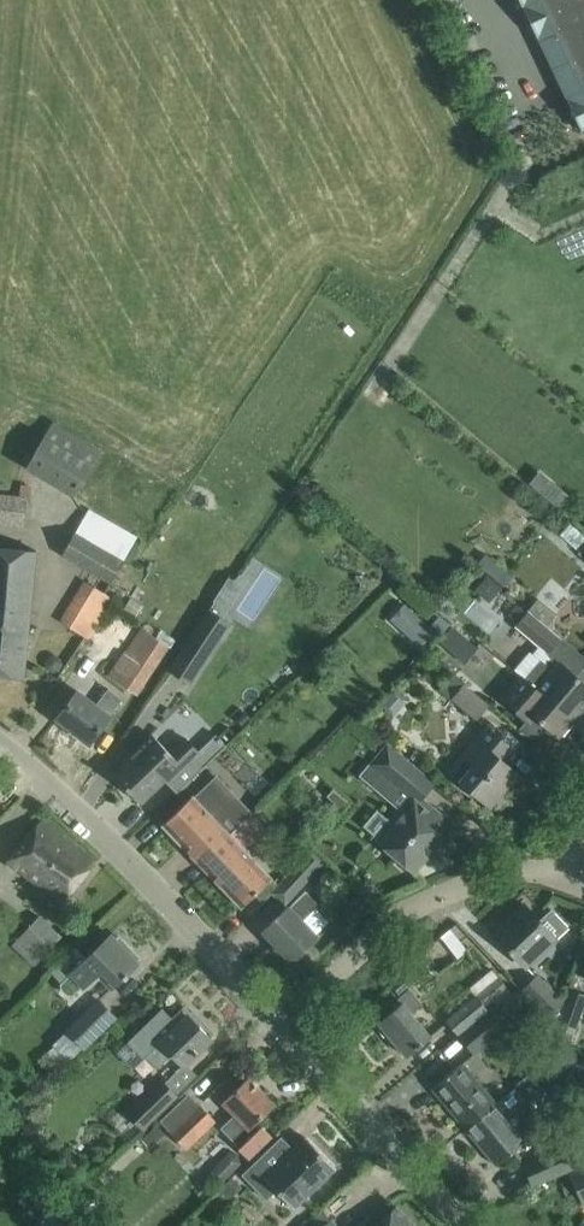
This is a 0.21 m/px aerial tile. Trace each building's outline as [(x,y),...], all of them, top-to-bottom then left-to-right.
[(537,37),(567,99),(566,100),(581,131),(582,131),(583,132),(583,131),(583,0),(519,0),(537,37)] [(53,421),(25,468),(73,497),(101,450),(102,450),(95,445),(53,421)] [(0,494),(0,524),(23,527),(27,498),(30,499),(32,485),(21,484),(19,496),(0,494)] [(89,508),(61,555),(91,572),(108,583),(123,559),(136,537),(89,508)] [(573,548),(583,557),(583,535),(573,548)] [(0,547),(0,675),(23,678),(36,551),(0,547)] [(485,553),(477,563),(503,586),(512,576),(485,553)] [(84,580),(60,620),(91,638),(114,599),(85,581),(84,580)] [(142,606),(130,597),(123,608),(135,616),(142,606)] [(209,610),(169,670),(189,683),(229,623),(209,610)] [(547,655),(561,638),(528,610),(514,626),(547,655)] [(414,612),(400,628),(421,648),(435,632),(414,612)] [(464,635),(452,625),(440,641),(453,650),(464,635)] [(136,697),(170,647),(141,627),(106,676),(136,697)] [(525,680),(567,716),(576,705),(580,709),(583,704),(583,683),(560,662),(559,663),(552,656),(546,663),(541,660),(525,680)] [(454,676),(442,690),(453,700),(478,721),(490,706),(465,685),(454,676)] [(567,716),(525,680),(521,677),(502,699),(529,721),(534,716),(557,736),(571,719),(567,716)] [(95,705),(77,691),(55,719),(88,744),(121,699),(108,689),(95,705)] [(471,766),(459,781),(490,807),(518,774),(503,761),(513,749),(486,726),(460,757),(471,766)] [(218,739),(215,735),(198,751),(185,738),(170,753),(151,734),(122,762),(125,765),(114,775),(140,803),(164,780),(176,793),(225,745),(222,742),(222,741),(219,738),(218,739)] [(387,743),(369,764),(377,771),(398,788),(416,767),(395,749),(387,743)] [(195,860),(248,809),(220,780),(201,798),(196,792),(162,825),(195,860)] [(386,859),(391,853),(411,870),(434,842),(439,847),(457,827),(413,790),(395,810),(402,816),(379,843),(380,844),(376,849),(374,853),(374,856),(377,860),(379,861),(383,861),(386,859)] [(262,903),(272,893),(279,885),(271,878),(245,851),(267,830),(248,809),(195,860),(240,907),(254,894),(262,903)] [(94,860),(40,821),(9,864),(63,903),(94,860)] [(279,885),(272,893),(284,904),(294,894),(320,864),(308,853),(279,885)] [(305,891),(263,930),(292,960),(316,937),(301,921),(318,905),(305,891)] [(539,920),(523,904),(493,933),(525,967),(568,927),(551,909),(539,920)] [(40,960),(61,938),(39,917),(18,939),(40,960)] [(123,948),(110,935),(60,983),(61,989),(66,994),(73,996),(84,986),(98,971),(112,986),(137,962),(136,961),(139,958),(126,945),(123,948)] [(575,975),(583,978),(583,948),(575,975)] [(537,976),(522,990),(547,1017),(562,1003),(537,976)] [(458,1035),(495,1005),(510,992),(498,977),(475,995),(445,1020),(458,1035)] [(377,1022),(406,1057),(430,1037),(410,1014),(422,1004),(409,988),(397,998),(401,1003),(377,1022)] [(573,1032),(583,1001),(583,995),(570,990),(557,1027),(573,1032)] [(98,999),(66,1030),(60,1036),(77,1053),(83,1048),(115,1017),(98,999)] [(495,1005),(458,1035),(473,1054),(510,1023),(495,1005)] [(146,1056),(157,1068),(169,1055),(181,1067),(211,1039),(188,1016),(191,1014),(183,1006),(171,1018),(162,1008),(128,1041),(144,1058),(146,1056)] [(583,1072),(583,1056),(583,1055),(559,1075),(568,1085),(583,1072)] [(496,1103),(462,1062),(431,1088),(465,1128),(496,1103)] [(496,1103),(465,1128),(495,1165),(525,1141),(505,1116),(527,1098),(528,1100),(542,1088),(529,1072),(514,1084),(516,1086),(496,1103)] [(227,1076),(213,1090),(223,1101),(222,1102),(234,1114),(220,1127),(239,1147),(238,1148),(249,1159),(272,1137),(262,1126),(261,1127),(256,1122),(274,1105),(247,1077),(237,1087),(227,1076)] [(127,1113),(142,1129),(176,1095),(162,1080),(127,1113)] [(215,1122),(198,1104),(167,1134),(184,1151),(215,1122)] [(266,1198),(275,1189),(293,1208),(335,1168),(306,1137),(292,1150),(281,1138),(243,1174),(266,1198)] [(569,1144),(522,1165),(531,1185),(578,1164),(569,1144)] [(566,1172),(579,1202),(583,1200),(583,1164),(566,1172)] [(396,1205),(375,1225),(416,1225),(396,1205)] [(302,1225),(336,1225),(324,1210),(302,1225)]
